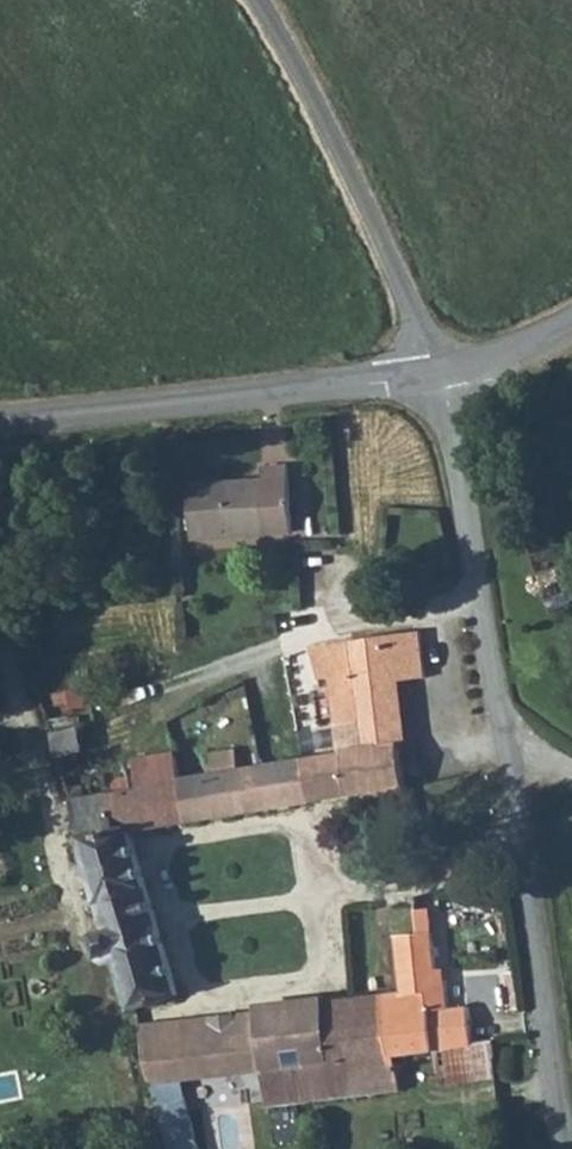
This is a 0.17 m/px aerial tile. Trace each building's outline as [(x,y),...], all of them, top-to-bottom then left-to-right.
[(291,465),(264,464),(262,480),(191,482),(194,537),(292,531),(291,465)] [(367,748),(401,744),(396,682),(428,679),(424,630),(355,639),(363,716),(367,748)] [(337,719),(363,716),(355,639),(315,645),(320,681),(332,679),(337,719)] [(74,708),(95,704),(92,684),(71,687),(74,708)] [(385,789),(405,786),(401,744),(367,748),(363,716),(337,719),(341,752),(303,758),(311,799),(385,789)] [(77,728),(50,733),(56,753),(81,748),(77,728)] [(311,799),(303,758),(238,768),(236,746),(208,750),(211,772),(181,777),(188,819),(311,799)] [(138,783),(180,777),(176,749),(134,755),(138,783)] [(62,773),(67,786),(77,784),(81,793),(109,788),(102,761),(62,773)] [(133,827),(188,819),(181,777),(180,777),(138,783),(133,784),(132,782),(129,778),(126,777),(123,777),(121,777),(118,779),(117,780),(116,783),(115,787),(109,788),(120,829),(133,827)] [(119,959),(134,1007),(181,993),(137,841),(133,827),(120,829),(109,788),(81,793),(77,784),(67,786),(105,919),(96,922),(90,930),(97,957),(108,962),(119,959)] [(409,826),(405,786),(385,789),(386,800),(389,827),(409,826)] [(437,1049),(473,1045),(468,1005),(451,1008),(446,980),(439,981),(433,932),(396,935),(403,991),(406,1018),(388,1021),(392,1054),(399,1053),(437,1049)] [(385,992),(388,1021),(406,1018),(403,991),(385,992)] [(385,992),(352,996),(355,1023),(388,1021),(385,992)] [(180,1080),(205,1077),(264,1070),(267,1104),(402,1088),(399,1053),(392,1054),(388,1021),(355,1023),(357,1060),(333,1063),(327,1026),(324,998),(324,995),(256,1002),(257,1009),(259,1031),(148,1045),(152,1078),(172,1148),(199,1148),(180,1080)] [(355,1023),(352,996),(324,998),(327,1026),(355,1023)] [(141,1021),(148,1045),(259,1031),(257,1009),(141,1021)] [(357,1060),(355,1023),(327,1026),(333,1063),(357,1060)] [(496,1075),(493,1043),(473,1045),(437,1049),(441,1083),(496,1075)] [(264,1070),(205,1077),(209,1111),(267,1104),(264,1070)]
